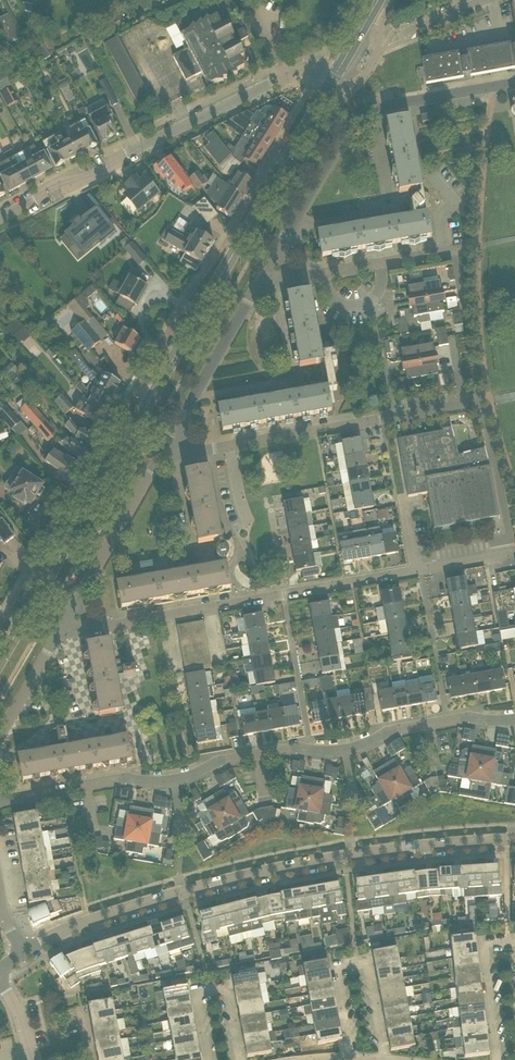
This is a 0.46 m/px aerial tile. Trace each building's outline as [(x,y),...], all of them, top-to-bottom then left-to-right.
[(421,8),(425,1),(429,3),(430,4),(436,1),(436,0),(435,0),(407,0),(421,8)] [(22,7),(24,11),(32,12),(33,5),(23,3),(22,7)] [(241,41),(237,33),(233,35),(227,23),(222,25),(217,16),(210,20),(207,18),(203,23),(200,21),(196,27),(194,25),(189,31),(182,35),(189,48),(173,56),(186,81),(201,73),(208,86),(216,82),(224,82),(223,78),(231,78),(230,75),(237,74),(237,71),(244,67),(240,58),(244,55),(238,43),(241,41)] [(137,103),(150,96),(119,37),(106,44),(137,103)] [(426,84),(464,77),(463,75),(470,74),(471,76),(514,68),(514,48),(512,48),(512,47),(511,44),(422,60),(426,84)] [(44,45),(33,52),(40,63),(51,56),(44,45)] [(74,72),(71,65),(65,68),(69,75),(74,72)] [(0,76),(0,90),(1,91),(12,85),(6,73),(0,76)] [(112,91),(105,79),(99,82),(106,95),(112,91)] [(17,100),(11,87),(4,91),(10,104),(17,100)] [(266,153),(288,117),(274,108),(272,107),(269,107),(266,108),(262,108),(261,111),(256,111),(250,122),(239,115),(229,120),(230,120),(226,126),(235,132),(242,137),(266,153)] [(102,143),(115,136),(107,120),(112,116),(108,108),(89,118),(102,143)] [(432,120),(431,114),(421,116),(423,122),(432,120)] [(399,193),(420,189),(423,189),(422,180),(418,181),(408,125),(412,124),(410,118),(387,122),(399,193)] [(87,151),(98,145),(85,121),(74,127),(87,151)] [(73,138),(69,141),(77,156),(87,151),(74,127),(68,130),(73,138)] [(210,145),(205,149),(219,166),(231,155),(226,148),(214,133),(206,140),(210,145)] [(54,137),(67,162),(77,156),(69,141),(65,143),(60,134),(54,137)] [(54,137),(48,141),(43,143),(56,167),(67,162),(54,137)] [(257,166),(266,153),(242,137),(234,149),(228,145),(226,148),(231,155),(232,155),(235,160),(241,164),(245,159),(257,166)] [(42,175),(52,169),(44,154),(40,157),(35,147),(28,150),(42,175)] [(7,159),(15,155),(12,149),(4,153),(7,159)] [(27,163),(23,166),(31,181),(42,175),(28,150),(22,154),(27,163)] [(14,158),(8,161),(21,186),(31,181),(23,166),(20,168),(14,158)] [(183,191),(191,185),(171,159),(166,163),(164,161),(155,168),(163,178),(165,177),(170,182),(174,179),(183,191)] [(1,165),(0,165),(0,175),(9,192),(21,186),(8,161),(1,165)] [(243,198),(254,182),(233,166),(228,174),(235,179),(229,187),(243,198)] [(198,173),(190,179),(199,190),(207,183),(198,173)] [(141,182),(136,177),(126,185),(133,194),(127,198),(138,211),(160,193),(147,178),(141,182)] [(230,218),(237,208),(243,198),(229,187),(228,190),(217,178),(207,193),(218,205),(216,209),(230,218)] [(411,203),(411,204),(414,219),(423,218),(422,213),(431,206),(421,194),(411,203)] [(207,223),(217,215),(204,200),(194,208),(207,223)] [(81,252),(97,239),(101,244),(115,232),(97,210),(81,223),(79,220),(72,226),(74,229),(67,235),(81,252)] [(423,218),(414,219),(325,235),(325,232),(318,233),(322,257),(432,237),(428,217),(423,218)] [(185,240),(208,254),(214,243),(199,234),(202,229),(192,223),(190,226),(179,219),(174,228),(185,235),(188,230),(191,231),(186,239),(185,240)] [(180,263),(196,272),(201,264),(201,265),(208,254),(185,240),(186,239),(167,228),(161,239),(185,253),(184,254),(185,255),(180,263)] [(131,243),(126,238),(119,244),(123,249),(131,243)] [(139,266),(147,259),(133,243),(125,249),(139,266)] [(146,288),(148,283),(133,274),(130,279),(126,277),(122,285),(125,287),(120,296),(137,306),(147,288),(146,288)] [(390,276),(392,285),(397,284),(399,284),(397,277),(397,275),(390,276)] [(441,292),(439,283),(424,285),(427,300),(444,297),(443,291),(441,292)] [(409,288),(411,303),(427,300),(424,285),(409,288)] [(78,298),(77,298),(87,309),(89,307),(87,304),(88,299),(97,291),(93,286),(83,294),(78,298)] [(312,298),(311,292),(288,296),(300,367),(324,363),(322,354),(319,354),(309,299),(312,298)] [(429,315),(444,312),(442,303),(445,302),(444,297),(427,300),(429,315)] [(413,308),(414,317),(417,317),(418,322),(421,324),(431,322),(429,315),(427,300),(411,303),(409,303),(410,309),(413,308)] [(463,324),(462,322),(460,309),(452,310),(455,326),(463,324)] [(121,324),(125,321),(120,314),(116,318),(121,324)] [(407,319),(409,332),(415,330),(413,317),(407,319)] [(406,318),(398,320),(401,336),(409,334),(406,318)] [(49,332),(55,327),(48,320),(42,324),(49,332)] [(101,341),(86,321),(72,332),(88,352),(101,341)] [(24,333),(18,326),(10,333),(16,339),(24,333)] [(446,328),(436,329),(439,346),(449,345),(446,328)] [(137,346),(141,339),(124,329),(115,344),(136,356),(140,350),(139,348),(137,346)] [(434,355),(432,346),(417,348),(420,363),(438,360),(437,354),(434,355)] [(46,353),(52,359),(58,355),(52,348),(46,353)] [(417,348),(402,351),(404,360),(401,361),(402,366),(420,363),(417,348)] [(16,361),(21,357),(15,350),(10,354),(16,361)] [(322,354),(324,363),(325,373),(329,391),(331,403),(335,402),(333,391),(337,390),(333,367),(337,366),(335,352),(322,354)] [(117,395),(116,392),(121,384),(105,374),(101,380),(96,377),(97,376),(92,370),(91,372),(81,360),(76,365),(92,382),(91,384),(115,398),(117,395)] [(432,376),(438,375),(436,366),(439,365),(438,360),(420,363),(424,385),(430,384),(433,380),(432,376)] [(13,363),(3,371),(10,378),(19,370),(13,363)] [(408,380),(413,379),(414,383),(418,386),(424,385),(420,363),(402,366),(403,372),(406,371),(408,380)] [(23,371),(26,374),(32,369),(29,365),(23,371)] [(105,411),(108,405),(110,406),(113,401),(111,400),(112,399),(115,399),(115,398),(91,384),(90,384),(87,390),(80,382),(76,386),(83,395),(85,397),(84,399),(105,411)] [(331,403),(329,391),(226,409),(225,406),(219,407),(223,431),(332,411),(331,403)] [(54,402),(66,416),(74,408),(63,395),(54,402)] [(75,410),(98,424),(105,411),(84,399),(85,397),(83,395),(75,410),(76,410),(75,410)] [(35,409),(29,403),(25,397),(16,405),(34,425),(42,418),(35,409)] [(40,405),(34,398),(29,403),(35,409),(40,405)] [(6,406),(1,400),(0,400),(0,417),(12,430),(21,422),(6,406)] [(63,434),(60,431),(59,431),(58,431),(54,425),(51,427),(42,418),(34,425),(48,442),(55,435),(58,438),(57,439),(67,452),(84,461),(90,449),(75,440),(72,445),(63,434)] [(90,449),(97,438),(81,429),(80,431),(71,421),(65,426),(75,439),(75,440),(90,449)] [(0,431),(0,441),(9,438),(6,429),(0,431)] [(490,468),(489,463),(485,449),(460,456),(453,430),(398,440),(408,497),(428,494),(434,530),(500,519),(491,467),(490,468)] [(361,439),(356,440),(355,432),(337,435),(339,444),(342,444),(345,457),(364,453),(361,439)] [(77,473),(81,466),(49,448),(44,455),(62,465),(63,464),(70,469),(70,470),(77,473)] [(347,471),(366,467),(364,453),(345,457),(347,471)] [(56,475),(71,483),(77,473),(70,470),(70,469),(63,464),(62,465),(44,455),(42,458),(45,463),(58,472),(56,475)] [(349,484),(369,480),(366,467),(347,471),(349,484)] [(211,475),(209,468),(186,472),(199,543),(219,540),(217,531),(207,476),(211,475)] [(31,505),(43,486),(23,473),(22,475),(17,472),(14,477),(18,480),(15,486),(11,483),(7,483),(5,487),(6,489),(16,496),(14,500),(23,506),(26,502),(31,505)] [(371,494),(369,480),(349,484),(352,498),(371,494)] [(297,500),(296,493),(285,495),(286,502),(297,500)] [(374,507),(371,494),(352,498),(355,512),(374,507)] [(284,503),(287,517),(305,514),(303,500),(284,503)] [(386,509),(378,511),(379,520),(388,519),(386,509)] [(289,531),(307,528),(305,514),(287,517),(289,531)] [(2,541),(4,545),(15,536),(2,519),(0,521),(0,544),(2,541)] [(292,544),(310,541),(307,528),(289,531),(292,544)] [(381,537),(379,528),(374,529),(375,538),(368,539),(371,558),(385,555),(381,537)] [(382,530),(384,536),(381,537),(385,555),(398,553),(395,534),(394,535),(393,528),(382,530)] [(234,555),(234,554),(229,554),(228,548),(232,546),(232,545),(231,544),(230,543),(229,541),(228,541),(226,540),(224,539),(223,538),(221,530),(217,531),(219,540),(220,544),(219,545),(218,546),(217,547),(217,548),(217,550),(216,551),(216,552),(217,553),(217,554),(217,555),(218,556),(218,558),(219,558),(220,559),(221,560),(223,561),(223,565),(227,565),(228,565),(229,564),(230,563),(231,562),(231,561),(232,560),(233,559),(233,558),(233,557),(234,555)] [(353,532),(347,533),(349,543),(341,544),(344,563),(358,560),(354,542),(353,532)] [(368,539),(354,542),(358,560),(371,558),(368,539)] [(294,558),(312,555),(310,541),(292,544),(294,558)] [(312,555),(294,558),(296,571),(302,570),(303,578),(319,575),(318,567),(315,567),(312,555)] [(122,608),(230,588),(231,588),(228,572),(227,567),(125,586),(124,583),(118,584),(122,608)] [(476,585),(467,587),(465,578),(447,582),(449,596),(477,591),(476,585)] [(493,593),(496,612),(514,609),(514,589),(493,593)] [(400,590),(381,593),(384,607),(402,604),(400,590)] [(346,600),(353,598),(352,591),(344,593),(346,600)] [(449,596),(452,609),(470,606),(478,604),(477,596),(478,596),(477,591),(449,596)] [(331,617),(328,603),(310,606),(313,620),(331,617)] [(405,617),(402,604),(384,607),(376,609),(379,622),(405,617)] [(481,614),(472,616),(470,606),(452,609),(454,622),(473,619),(482,617),(481,614)] [(247,631),(265,628),(263,615),(257,616),(256,608),(240,611),(241,619),(244,618),(247,631)] [(496,612),(500,632),(514,629),(514,609),(496,612)] [(337,616),(331,617),(313,620),(315,633),(333,630),(340,629),(337,616)] [(389,634),(407,631),(405,617),(379,622),(381,635),(389,634)] [(457,636),(475,633),(473,619),(454,622),(457,636)] [(191,630),(205,628),(204,621),(190,624),(191,630)] [(191,630),(190,624),(177,626),(178,633),(191,630)] [(206,634),(205,628),(191,630),(193,637),(206,634)] [(249,645),(268,642),(265,628),(247,631),(230,635),(231,638),(233,640),(241,639),(243,647),(249,645)] [(500,632),(501,641),(514,638),(514,629),(500,632)] [(191,630),(178,633),(179,639),(193,637),(191,630)] [(336,644),(333,630),(315,633),(317,647),(336,644)] [(410,644),(407,631),(389,634),(392,648),(410,644)] [(457,636),(459,650),(475,647),(477,647),(475,633),(457,636)] [(207,641),(206,634),(193,637),(194,644),(207,641)] [(501,642),(500,634),(493,635),(494,643),(501,642)] [(193,637),(179,639),(180,646),(194,644),(193,637)] [(112,647),(111,641),(87,645),(100,716),(124,712),(123,706),(119,706),(109,648),(112,647)] [(208,648),(207,641),(194,644),(195,650),(208,648)] [(242,660),(270,655),(268,642),(249,645),(251,656),(242,658),(242,660)] [(194,644),(180,646),(182,653),(195,650),(194,644)] [(336,644),(317,647),(320,660),(338,657),(336,644)] [(394,661),(412,658),(410,644),(392,648),(394,661)] [(502,644),(494,645),(495,652),(503,651),(502,644)] [(210,654),(208,648),(195,650),(196,657),(210,654)] [(195,650),(182,653),(183,659),(196,657),(195,650)] [(211,661),(210,654),(196,657),(197,664),(211,661)] [(380,661),(379,654),(371,656),(372,663),(380,661)] [(243,663),(252,662),(254,672),(273,669),(270,655),(242,660),(243,663)] [(196,657),(183,659),(184,666),(197,664),(196,657)] [(320,660),(322,674),(341,671),(338,657),(320,660)] [(197,664),(199,670),(212,668),(211,661),(197,664)] [(197,664),(184,666),(185,673),(199,670),(197,664)] [(123,670),(124,676),(137,674),(136,667),(123,670)] [(487,667),(474,670),(478,694),(492,692),(488,674),(487,667)] [(254,672),(256,686),(275,683),(273,669),(254,672)] [(478,694),(474,670),(460,672),(462,678),(465,697),(478,694)] [(492,692),(505,690),(502,671),(488,674),(492,692)] [(211,672),(186,676),(188,690),(212,686),(213,685),(211,672)] [(419,677),(419,679),(424,704),(437,702),(432,675),(419,677)] [(302,681),(303,688),(321,685),(321,684),(320,678),(302,681)] [(462,678),(448,681),(451,699),(465,697),(462,678)] [(405,681),(407,688),(410,707),(424,704),(419,679),(405,681)] [(286,684),(278,685),(279,693),(287,692),(286,684)] [(209,700),(209,698),(214,697),(212,686),(188,690),(191,704),(209,700)] [(370,688),(364,689),(365,696),(351,698),(355,716),(368,714),(366,700),(373,699),(370,688)] [(397,709),(410,707),(407,688),(393,691),(397,709)] [(379,693),(382,711),(397,709),(393,691),(379,693)] [(338,700),(341,719),(355,716),(351,698),(338,700)] [(209,700),(191,704),(193,717),(212,714),(209,700)] [(324,703),(327,721),(341,719),(338,700),(324,703)] [(268,707),(272,731),(286,729),(282,710),(283,710),(281,701),(278,702),(278,704),(268,705),(268,707)] [(324,703),(310,705),(314,724),(327,721),(324,703)] [(258,708),(255,709),(259,733),(272,731),(268,707),(258,708)] [(238,718),(242,737),(259,733),(255,709),(254,709),(254,708),(240,710),(237,711),(238,718)] [(296,708),(283,710),(282,710),(286,729),(299,726),(296,708)] [(214,727),(212,714),(193,717),(195,730),(214,727)] [(229,739),(239,737),(236,723),(229,725),(227,725),(229,739)] [(216,741),(223,740),(220,726),(214,727),(195,730),(198,744),(216,741)] [(469,741),(470,736),(471,730),(465,728),(462,740),(469,741)] [(59,743),(66,742),(63,729),(57,730),(59,743)] [(508,748),(510,737),(498,735),(496,746),(508,748)] [(396,754),(401,751),(406,748),(400,739),(390,744),(396,754)] [(132,761),(129,740),(110,743),(114,764),(132,761)] [(110,743),(92,747),(96,767),(114,764),(110,743)] [(460,758),(460,759),(453,758),(452,765),(458,766),(481,770),(485,748),(473,746),(472,750),(466,749),(462,752),(461,758),(460,758)] [(96,767),(92,747),(74,750),(78,770),(81,770),(96,767)] [(503,774),(504,766),(497,764),(494,761),(497,750),(485,748),(481,770),(503,774)] [(74,750),(56,753),(59,774),(78,770),(74,750)] [(56,753),(38,756),(41,777),(59,774),(56,753)] [(26,758),(25,756),(25,755),(19,756),(23,780),(41,777),(38,756),(26,758)] [(394,760),(384,766),(395,785),(415,774),(410,767),(404,771),(400,770),(394,760)] [(293,761),(292,766),(291,770),(298,772),(299,767),(300,762),(293,761)] [(476,799),(477,792),(481,770),(458,766),(452,765),(451,773),(454,774),(453,777),(456,778),(468,780),(470,783),(469,790),(460,789),(459,796),(476,799)] [(371,790),(375,796),(376,797),(395,785),(384,766),(373,772),(379,782),(378,786),(371,790)] [(332,768),(331,777),(337,779),(339,769),(332,768)] [(236,778),(231,769),(220,776),(225,785),(236,778)] [(507,786),(508,787),(510,775),(503,774),(481,770),(477,792),(485,794),(486,786),(489,784),(507,787),(507,786)] [(417,787),(421,784),(415,774),(395,785),(406,805),(414,801),(417,799),(419,790),(417,787)] [(289,789),(287,797),(310,801),(313,778),(301,776),(299,788),(296,790),(289,789)] [(325,780),(313,778),(310,801),(332,804),(333,796),(326,795),(323,792),(325,780)] [(440,788),(433,789),(431,778),(424,782),(433,797),(441,793),(440,788)] [(399,809),(406,805),(395,785),(376,797),(375,796),(369,800),(373,807),(376,806),(378,810),(392,801),(396,803),(399,809)] [(514,804),(514,788),(508,787),(507,786),(507,787),(504,803),(514,805),(514,804)] [(223,790),(213,796),(224,816),(244,804),(239,797),(233,801),(229,800),(223,790)] [(121,796),(120,801),(127,802),(127,797),(128,792),(122,791),(121,796)] [(224,816),(213,796),(202,802),(208,813),(207,816),(200,820),(204,827),(224,816)] [(166,809),(167,804),(168,799),(161,797),(159,808),(166,809)] [(287,797),(285,809),(297,811),(299,814),(298,821),(306,823),(310,801),(287,797)] [(324,822),(325,816),(330,816),(332,804),(310,801),(306,823),(314,824),(314,823),(320,824),(324,822)] [(224,816),(235,835),(243,831),(242,831),(248,828),(249,823),(246,817),(250,815),(244,804),(224,816)] [(138,831),(142,809),(130,807),(130,810),(120,808),(118,819),(116,827),(138,831)] [(138,831),(161,835),(162,827),(154,825),(152,822),(154,811),(142,809),(138,831)] [(279,825),(280,818),(281,810),(276,809),(275,817),(269,819),(269,823),(279,825)] [(253,813),(258,822),(262,828),(269,823),(269,819),(262,819),(258,812),(257,810),(253,813)] [(384,826),(379,818),(375,811),(366,815),(375,831),(384,826)] [(40,823),(38,813),(14,817),(16,827),(40,823)] [(204,827),(211,838),(215,835),(218,841),(222,842),(228,839),(228,840),(235,835),(224,816),(204,827)] [(42,833),(40,823),(16,827),(17,837),(42,833)] [(116,827),(114,839),(126,841),(128,844),(126,852),(135,853),(138,831),(116,827)] [(345,829),(337,828),(335,827),(334,834),(344,836),(345,829)] [(147,845),(148,845),(159,847),(161,835),(138,831),(135,853),(137,854),(141,855),(143,855),(144,847),(147,845)] [(43,842),(42,833),(17,837),(19,847),(43,842)] [(204,841),(195,846),(204,861),(212,856),(204,841)] [(45,852),(43,842),(19,847),(21,856),(45,852)] [(47,862),(45,852),(21,856),(23,866),(47,862)] [(49,871),(47,862),(23,866),(24,876),(49,871)] [(486,868),(487,887),(499,886),(498,867),(486,868)] [(486,868),(474,869),(476,888),(476,896),(488,895),(487,887),(486,868)] [(451,870),(452,890),(464,889),(463,869),(451,870)] [(463,869),(464,889),(476,888),(474,869),(463,869)] [(452,890),(451,870),(439,871),(441,896),(453,895),(452,890)] [(50,881),(49,871),(24,876),(26,885),(50,881)] [(439,871),(427,872),(429,897),(441,896),(439,871)] [(417,898),(429,897),(427,872),(414,873),(416,893),(417,898)] [(414,873),(402,875),(405,895),(416,893),(414,873)] [(391,877),(395,905),(407,904),(405,895),(402,875),(391,877)] [(379,878),(383,907),(395,905),(391,877),(379,878)] [(371,909),(383,907),(379,878),(368,880),(371,909)] [(356,882),(358,901),(356,901),(357,912),(372,910),(371,909),(368,880),(356,882)] [(50,881),(26,885),(28,895),(52,891),(50,881)] [(345,903),(343,903),(339,884),(327,887),(331,912),(336,911),(337,916),(347,915),(345,903)] [(327,887),(316,889),(321,916),(332,915),(331,912),(327,887)] [(304,891),(309,919),(321,916),(316,889),(304,891)] [(28,895),(30,906),(54,901),(52,891),(28,895)] [(293,893),(296,912),(298,921),(309,919),(304,891),(293,893)] [(281,895),(285,914),(296,912),(293,893),(281,895)] [(281,895),(269,897),(274,921),(286,919),(285,914),(281,895)] [(274,921),(269,897),(256,900),(263,928),(264,933),(276,930),(274,921)] [(29,914),(31,918),(32,922),(33,926),(38,925),(50,919),(49,916),(62,910),(60,905),(58,900),(54,901),(30,906),(31,913),(29,914)] [(256,900),(245,903),(252,931),(263,928),(256,900)] [(234,906),(241,934),(252,931),(245,903),(234,906)] [(241,934),(234,906),(222,909),(227,928),(229,937),(241,934)] [(216,930),(227,928),(222,909),(211,912),(216,930)] [(199,915),(204,933),(201,934),(204,944),(218,941),(216,930),(211,912),(199,915)] [(180,949),(194,944),(191,933),(188,930),(187,930),(183,919),(179,921),(179,919),(175,922),(172,923),(180,949)] [(161,926),(167,945),(178,942),(172,923),(161,926)] [(149,930),(155,949),(167,945),(161,926),(149,930)] [(376,938),(375,933),(373,926),(365,928),(367,935),(368,940),(376,938)] [(383,937),(383,932),(382,926),(374,927),(375,933),(376,938),(383,937)] [(144,952),(155,949),(149,930),(138,933),(144,952)] [(336,932),(336,935),(338,945),(345,944),(352,943),(351,938),(345,939),(343,930),(336,932)] [(133,956),(144,952),(138,933),(127,937),(133,956)] [(330,947),(338,945),(336,935),(324,937),(326,947),(330,947)] [(478,956),(475,936),(451,939),(453,959),(478,956)] [(122,959),(128,957),(129,961),(126,961),(132,975),(139,973),(133,956),(127,937),(116,940),(122,959)] [(110,963),(122,959),(116,940),(105,944),(110,963)] [(269,947),(271,958),(271,961),(282,958),(279,943),(268,945),(269,947)] [(93,947),(99,966),(110,963),(105,944),(93,947)] [(83,951),(92,974),(101,971),(99,966),(93,947),(83,951)] [(263,959),(271,958),(269,947),(261,949),(263,959)] [(397,948),(373,953),(375,963),(399,958),(397,948)] [(90,975),(92,974),(83,951),(73,954),(82,978),(90,975)] [(71,988),(79,983),(81,982),(79,979),(82,978),(73,954),(63,958),(62,956),(51,963),(61,978),(63,976),(71,988)] [(478,956),(453,959),(448,959),(450,969),(479,966),(478,956)] [(288,958),(280,960),(282,969),(290,967),(288,958)] [(376,973),(401,968),(399,958),(375,963),(376,973)] [(152,972),(162,968),(159,959),(149,963),(152,972)] [(279,960),(271,961),(272,969),(280,968),(279,960)] [(300,977),(305,976),(330,971),(328,961),(298,967),(300,977)] [(175,968),(176,975),(187,973),(186,966),(175,968)] [(451,979),(455,978),(480,976),(479,966),(450,969),(451,979)] [(378,983),(403,978),(401,968),(376,973),(378,983)] [(331,980),(330,971),(305,976),(307,985),(331,980)] [(257,974),(233,978),(235,989),(259,984),(257,974)] [(481,986),(480,976),(455,978),(457,988),(481,986)] [(183,978),(179,979),(173,980),(171,980),(172,986),(184,984),(183,978)] [(380,993),(404,988),(403,978),(378,983),(380,993)] [(333,991),(331,980),(307,985),(309,995),(333,991)] [(236,997),(261,993),(259,984),(235,989),(236,997)] [(458,999),(483,996),(481,986),(457,988),(458,999)] [(190,997),(188,987),(163,991),(165,1001),(190,997)] [(382,1002),(406,998),(404,988),(380,993),(382,1002)] [(335,1001),(333,991),(309,995),(311,1005),(335,1001)] [(238,1008),(263,1003),(261,993),(236,997),(238,1008)] [(431,993),(421,995),(423,1004),(432,1002),(431,993)] [(459,1008),(484,1006),(483,996),(458,999),(459,1008)] [(191,1007),(190,997),(165,1001),(167,1011),(191,1007)] [(384,1012),(408,1008),(406,998),(382,1002),(384,1012)] [(113,1000),(89,1005),(91,1016),(115,1012),(113,1000)] [(312,1015),(337,1010),(335,1001),(311,1005),(303,1007),(305,1016),(312,1015)] [(240,1018),(265,1014),(263,1003),(238,1008),(240,1018)] [(485,1015),(484,1006),(459,1008),(460,1018),(485,1015)] [(191,1007),(167,1011),(169,1021),(193,1017),(191,1007)] [(385,1022),(410,1018),(408,1008),(384,1012),(385,1022)] [(314,1024),(339,1020),(337,1010),(312,1015),(314,1024)] [(92,1025),(117,1021),(115,1012),(91,1016),(92,1025)] [(242,1028),(266,1023),(265,1014),(240,1018),(242,1028)] [(461,1028),(486,1025),(485,1015),(460,1018),(453,1018),(454,1029),(461,1028)] [(171,1031),(195,1026),(193,1017),(169,1021),(171,1031)] [(387,1031),(412,1027),(410,1018),(385,1022),(387,1031)] [(341,1030),(339,1020),(314,1024),(316,1035),(341,1030)] [(94,1035),(118,1030),(117,1021),(92,1025),(94,1035)] [(244,1038),(268,1033),(266,1023),(242,1028),(244,1038)] [(461,1028),(463,1037),(487,1035),(486,1025),(461,1028)] [(145,1033),(144,1026),(137,1027),(138,1035),(145,1033)] [(172,1040),(197,1036),(195,1026),(171,1031),(172,1040)] [(389,1041),(413,1037),(412,1027),(387,1031),(389,1041)] [(96,1045),(120,1040),(118,1030),(94,1035),(96,1045)] [(292,1038),(291,1030),(283,1031),(284,1040),(292,1038)] [(318,1045),(342,1040),(341,1030),(316,1035),(318,1045)] [(435,1051),(441,1050),(437,1032),(432,1033),(435,1051)] [(270,1043),(268,1033),(244,1038),(246,1048),(270,1043)] [(154,1034),(145,1035),(147,1045),(155,1043),(154,1034)] [(487,1035),(463,1037),(464,1047),(488,1045),(487,1035)] [(172,1040),(174,1050),(199,1046),(197,1036),(172,1040)] [(389,1041),(391,1051),(415,1047),(413,1037),(389,1041)] [(122,1050),(120,1040),(96,1045),(98,1054),(122,1050)] [(285,1048),(293,1047),(292,1040),(284,1041),(285,1048)] [(246,1048),(247,1057),(272,1053),(270,1043),(246,1048)] [(465,1058),(490,1055),(488,1045),(464,1047),(465,1058)] [(199,1046),(174,1050),(176,1059),(200,1056),(199,1046)] [(124,1059),(122,1050),(98,1054),(99,1059),(121,1059),(124,1059)]
